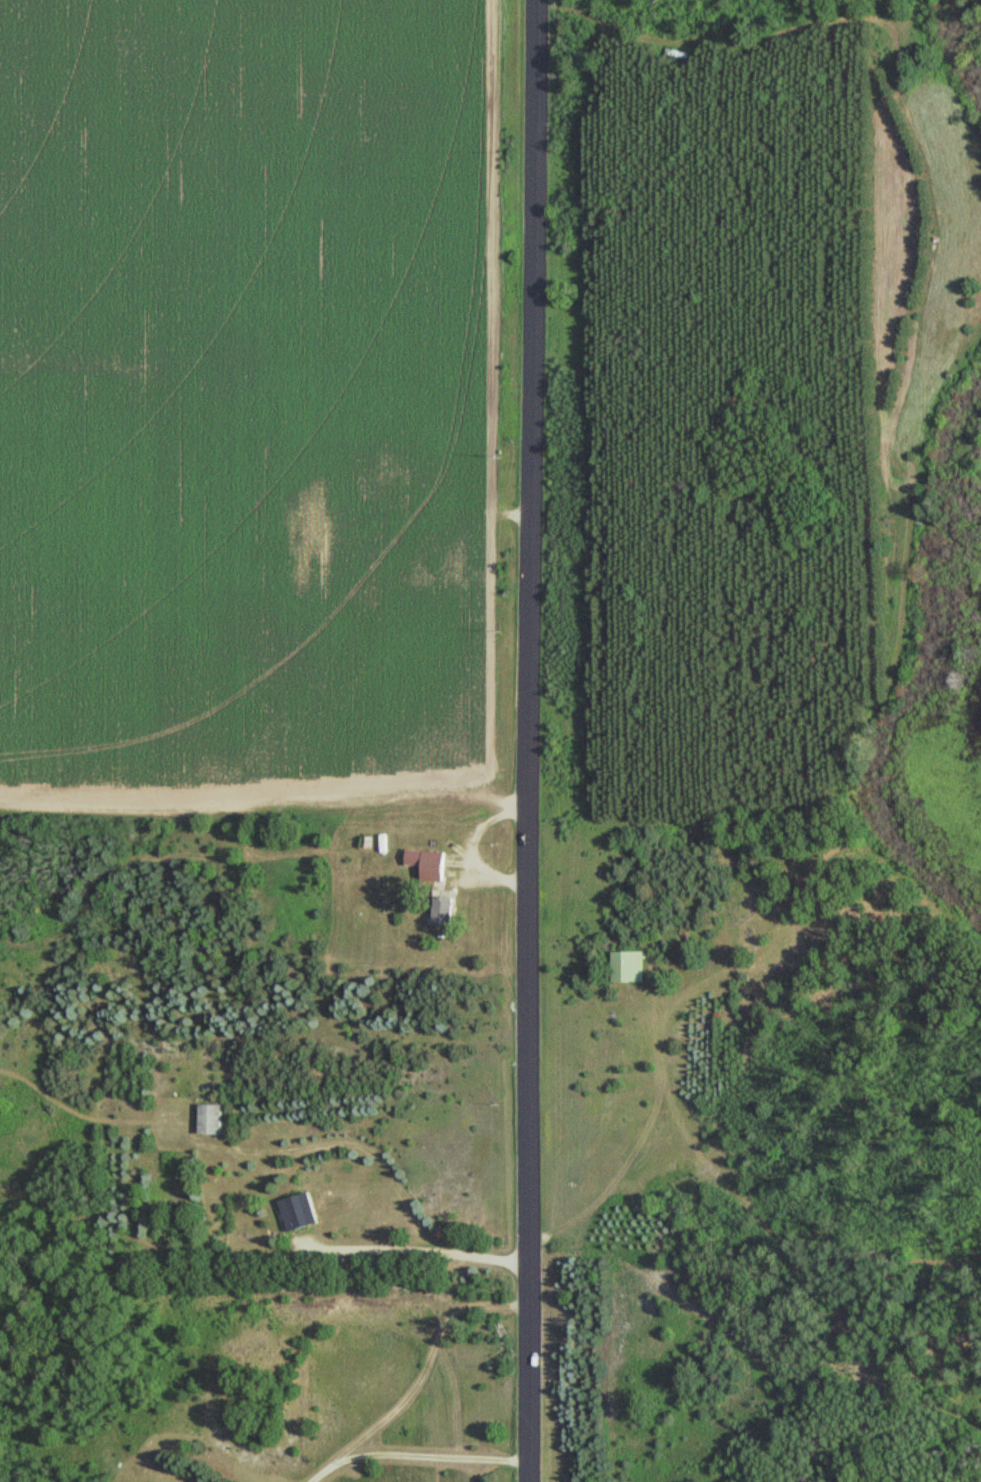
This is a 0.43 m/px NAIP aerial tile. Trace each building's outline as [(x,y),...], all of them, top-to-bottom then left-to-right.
[(445,851),(407,850),(406,866),(422,866),(422,882),(445,882),(445,851)] [(434,925),(453,925),(453,897),(434,897),(434,925)] [(612,981),(637,981),(637,951),(612,951),(612,981)] [(198,1104),(198,1134),(221,1134),(221,1104),(198,1104)] [(280,1200),(288,1231),(318,1224),(309,1192),(280,1200)]
